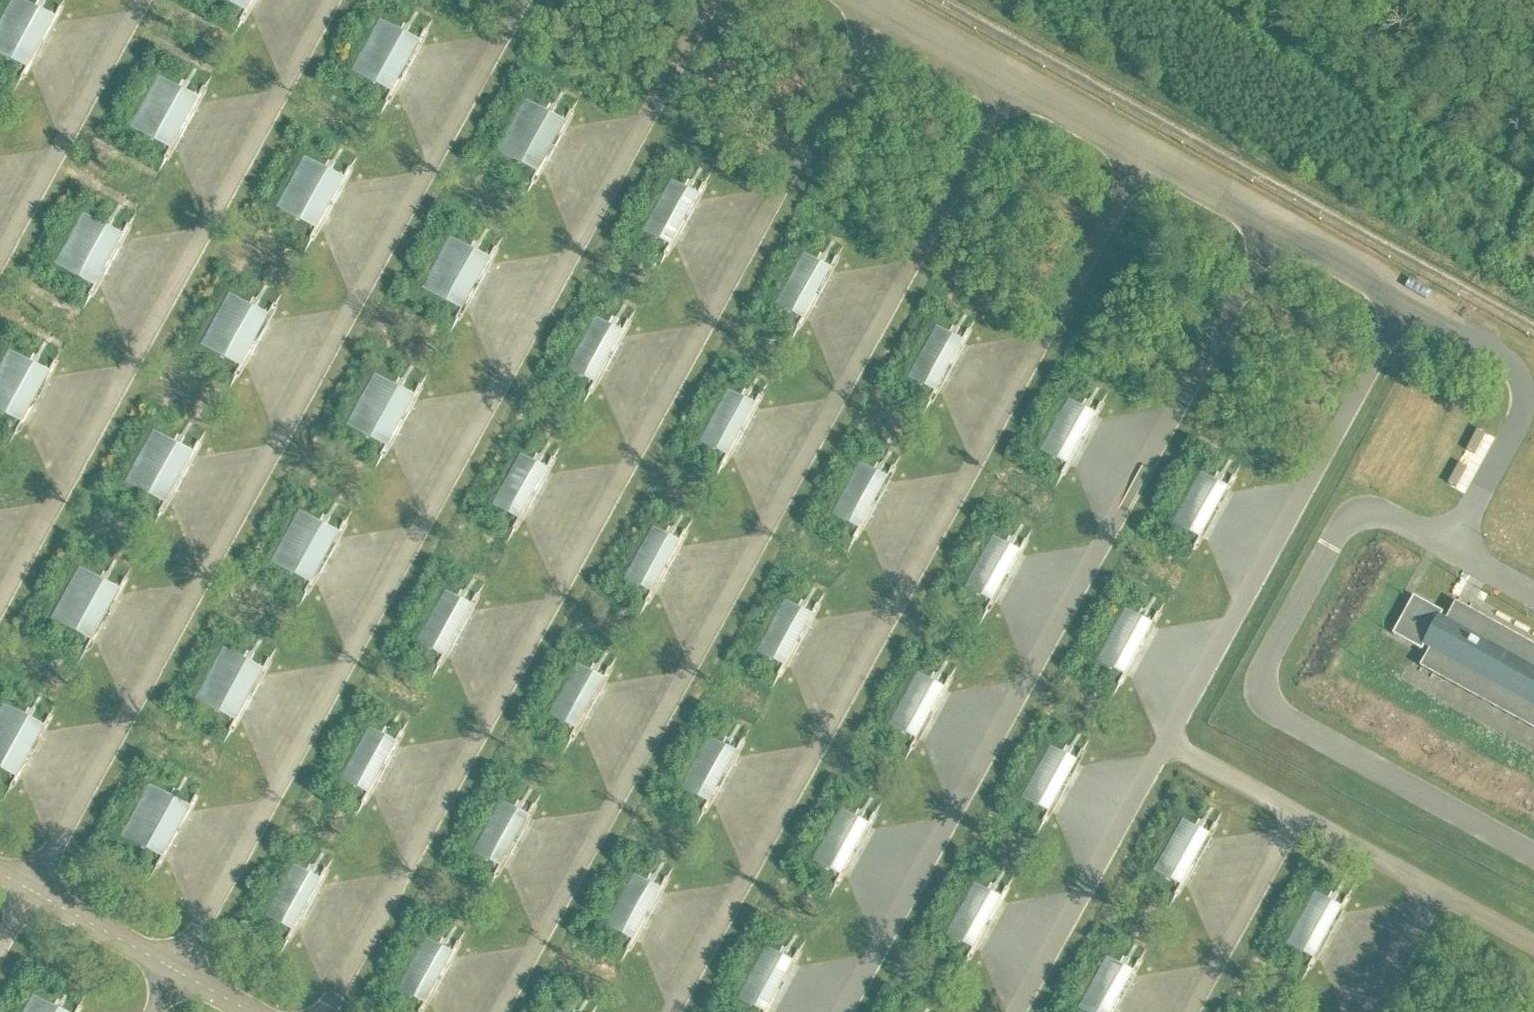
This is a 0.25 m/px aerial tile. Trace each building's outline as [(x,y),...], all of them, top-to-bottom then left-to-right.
[(16,0),(9,0),(0,16),(0,58),(22,70),(50,19),(16,0)] [(244,14),(252,0),(218,0),(244,14)] [(415,41),(375,19),(347,71),(387,93),(415,41)] [(197,100),(158,78),(130,130),(169,151),(197,100)] [(563,122),(523,100),(495,152),(534,174),(563,122)] [(340,178),(300,156),(272,208),(312,230),(340,178)] [(697,196),(670,181),(642,233),(669,247),(697,196)] [(122,237),(83,215),(54,267),(94,289),(122,237)] [(487,259),(448,237),(420,289),(459,311),(487,259)] [(835,272),(808,257),(780,308),(807,323),(835,272)] [(265,315),(225,293),(197,345),(236,367),(265,315)] [(622,333),(595,318),(566,370),(593,384),(622,333)] [(962,341),(935,326),(906,378),(933,393),(962,341)] [(7,352),(0,365),(0,415),(19,425),(47,374),(7,352)] [(412,396),(373,375),(344,426),(384,448),(412,396)] [(760,409),(733,394),(704,445),(731,460),(760,409)] [(1093,414),(1066,399),(1038,450),(1065,465),(1093,414)] [(189,452),(150,430),(122,482),(161,503),(189,452)] [(546,470),(519,455),(491,507),(518,522),(546,470)] [(886,478),(859,463),(831,515),(858,530),(886,478)] [(1226,486),(1199,471),(1170,523),(1197,538),(1226,486)] [(337,533),(297,511),(269,563),(309,585),(337,533)] [(684,546),(657,531),(629,583),(656,597),(684,546)] [(1018,551),(991,536),(963,587),(990,602),(1018,551)] [(113,591),(73,569),(45,621),(85,643),(113,591)] [(471,607),(444,592),(416,643),(443,658),(471,607)] [(1454,603),(1444,621),(1438,617),(1440,613),(1412,597),(1391,635),(1420,651),(1422,647),(1428,650),(1418,667),(1533,731),(1533,647),(1454,603)] [(811,615),(784,601),(756,652),(783,667),(811,615)] [(1150,623),(1123,608),(1095,660),(1122,675),(1150,623)] [(261,672),(221,650),(193,702),(232,724),(261,672)] [(609,683),(582,668),(554,719),(581,734),(609,683)] [(943,688),(916,673),(887,724),(914,739),(943,688)] [(0,708),(0,775),(9,780),(38,728),(0,708)] [(395,746),(368,731),(340,783),(367,797),(395,746)] [(736,752),(709,737),(681,789),(708,804),(736,752)] [(1075,760),(1048,746),(1020,797),(1047,812),(1075,760)] [(185,810),(146,788),(117,839),(157,861),(185,810)] [(533,822),(506,807),(478,858),(505,873),(533,822)] [(868,824),(841,810),(812,861),(839,876),(868,824)] [(1207,833),(1180,818),(1152,870),(1179,885),(1207,833)] [(319,883),(292,868),(264,920),(291,935),(319,883)] [(660,891),(633,876),(604,928),(631,943),(660,891)] [(1000,897),(973,882),(945,934),(972,949),(1000,897)] [(1341,907),(1314,892),(1286,943),(1313,958),(1341,907)] [(457,959),(430,944),(402,996),(429,1011),(457,959)] [(764,949),(736,1000),(757,1011),(765,1011),(791,964),(764,949)] [(1105,955),(1077,1006),(1087,1011),(1109,1011),(1132,970),(1105,955)] [(30,998),(22,1011),(56,1011),(30,998)]
